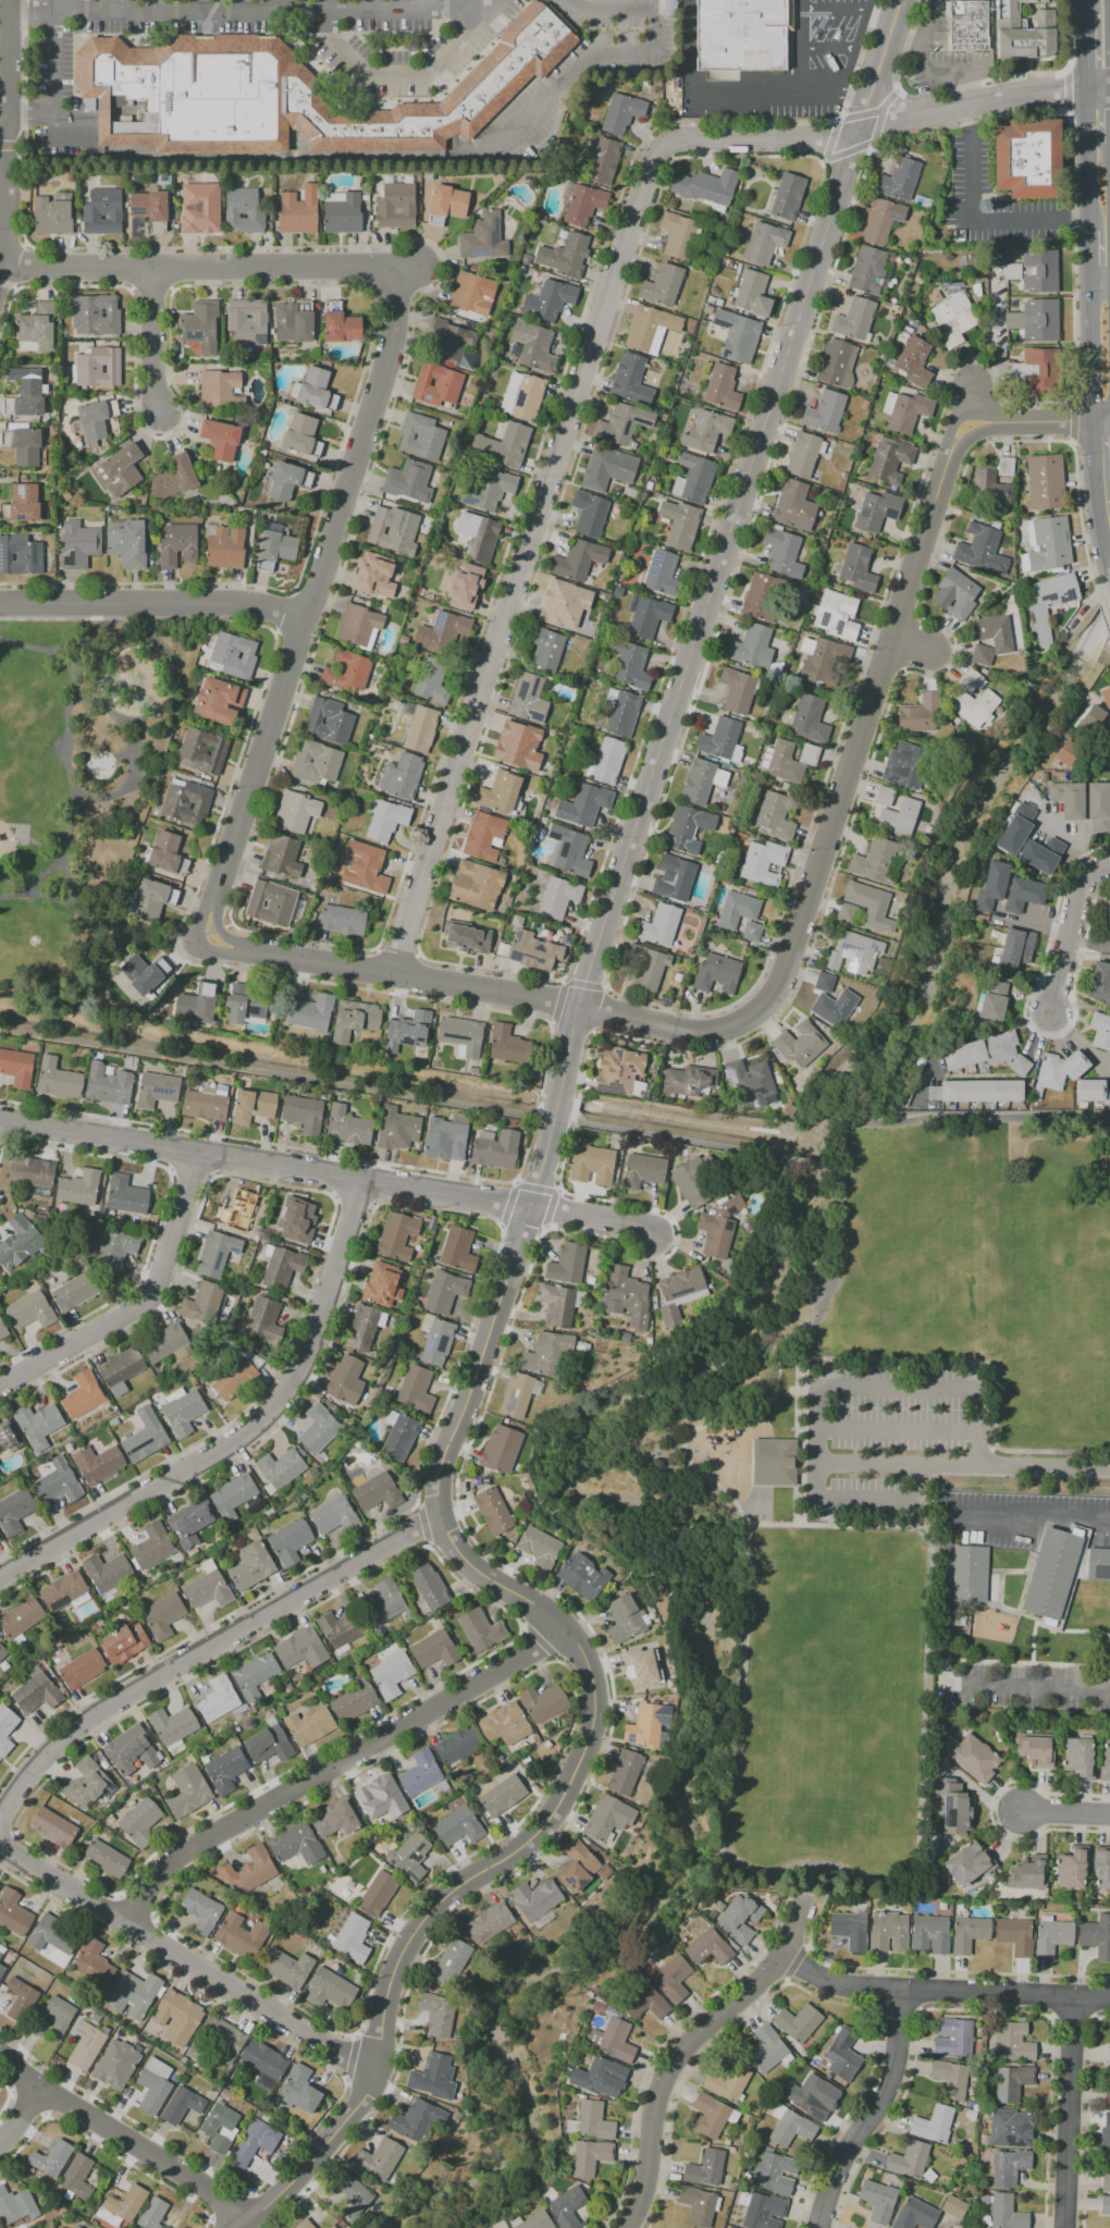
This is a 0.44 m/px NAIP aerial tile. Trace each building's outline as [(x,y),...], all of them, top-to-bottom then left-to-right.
[(502,34),(531,0),(538,0),(578,39),(541,81),(533,74),(468,144),(430,156),(97,149),(96,98),(73,97),(73,53),(90,36),(118,36),(127,47),(150,47),(165,35),(274,35),(322,87),(323,101),(336,111),(384,111),(395,103),(440,103),(498,42),(502,34)] [(793,0),(696,0),(696,72),(786,71),(786,65),(793,65),(793,0)] [(987,0),(987,52),(974,52),(963,53),(963,52),(950,52),(950,15),(945,15),(943,1),(987,0)] [(998,58),(997,0),(1047,0),(1047,2),(1019,3),(1019,20),(1024,20),(1025,29),(1033,29),(1032,15),(1037,10),(1053,10),(1054,51),(1048,57),(998,58)] [(600,130),(613,91),(632,98),(632,97),(648,102),(642,119),(631,115),(628,125),(625,124),(621,136),(600,130)] [(1060,119),(1060,197),(1009,197),(1009,188),(995,188),(994,126),(1008,126),(1008,119),(1060,119)] [(608,185),(585,179),(599,136),(622,144),(608,185)] [(909,202),(874,192),(879,174),(889,177),(892,167),(896,167),(899,156),(922,163),(909,202)] [(727,207),(695,197),(694,199),(669,190),(675,172),(690,177),(692,173),(696,174),(698,171),(719,177),(723,168),(739,173),(733,188),(727,207)] [(793,221),(769,214),(782,171),(806,179),(803,188),(804,188),(800,201),(799,201),(793,221)] [(415,183),(415,205),(415,214),(415,227),(377,226),(377,197),(382,197),(382,183),(383,183),(383,176),(393,176),(393,183),(404,183),(404,175),(412,175),(412,183),(415,183)] [(316,232),(279,232),(279,212),(280,212),(280,204),(280,192),(295,192),(295,201),(304,201),(304,183),(317,183),(317,202),(316,202),(316,232)] [(433,183),(452,186),(451,188),(469,193),(465,218),(444,214),(442,226),(427,223),(429,212),(428,212),(433,183)] [(206,219),(206,233),(180,233),(180,217),(182,217),(182,184),(212,184),(212,192),(219,192),(219,219),(206,219)] [(584,227),(563,222),(575,184),(608,194),(603,210),(593,207),(590,217),(588,217),(584,227)] [(121,188),(122,233),(82,233),(82,204),(88,204),(88,188),(121,188)] [(225,229),(225,210),(225,188),(257,188),(257,202),(263,202),(263,232),(239,232),(239,229),(225,229)] [(148,232),(148,216),(128,217),(127,194),(148,194),(147,190),(166,190),(168,221),(165,221),(165,232),(148,232)] [(323,232),(323,201),(344,201),(344,192),(360,192),(360,204),(359,204),(359,212),(361,212),(361,232),(323,232)] [(35,234),(35,196),(49,196),(49,200),(55,200),(55,193),(71,193),(70,218),(73,218),(72,234),(35,234)] [(884,246),(872,244),(862,239),(863,236),(861,236),(873,196),(906,208),(902,222),(892,219),(888,233),(884,246)] [(459,258),(459,233),(472,233),(472,219),(481,219),(481,210),(499,210),(499,241),(507,241),(507,256),(476,257),(476,258),(459,258)] [(687,260),(663,253),(669,231),(658,226),(664,210),(679,216),(678,216),(688,219),(699,223),(687,260)] [(767,267),(743,259),(755,221),(775,227),(775,226),(790,232),(786,248),(774,245),(767,267)] [(532,261),(538,245),(552,249),(553,248),(556,246),(563,248),(568,231),(579,233),(589,237),(585,249),(589,249),(585,258),(582,258),(580,264),(583,266),(579,280),(554,272),(555,269),(532,261)] [(876,295),(847,286),(860,244),(886,251),(880,269),(884,270),(876,295)] [(1057,292),(1028,293),(1028,290),(1023,290),(1023,275),(1025,275),(1025,268),(1023,268),(1023,254),(1027,254),(1027,250),(1057,249),(1057,292)] [(671,307),(653,299),(652,301),(637,296),(642,280),(653,283),(657,273),(659,273),(663,261),(684,269),(671,307)] [(1002,279),(1019,278),(1019,263),(1002,264),(1002,279)] [(768,275),(762,296),(773,299),(767,317),(732,306),(744,268),(768,275)] [(486,317),(467,310),(466,312),(446,306),(459,269),(497,282),(486,317)] [(544,278),(564,284),(564,283),(579,288),(574,304),(563,300),(559,311),(556,310),(552,324),(535,319),(536,317),(519,311),(525,294),(538,297),(544,278)] [(980,322),(960,333),(964,341),(948,350),(939,335),(945,333),(940,325),(938,327),(929,309),(963,291),(980,322)] [(75,333),(75,329),(72,329),(72,317),(75,317),(75,310),(71,310),(72,295),(77,296),(97,296),(97,295),(116,296),(116,309),(120,309),(120,335),(102,334),(102,333),(75,333)] [(863,341),(829,330),(835,313),(844,317),(851,296),(865,299),(875,304),(863,341)] [(215,349),(200,349),(200,341),(178,342),(178,313),(193,313),(193,300),(218,299),(218,317),(214,317),(215,349)] [(226,330),(226,312),(229,312),(227,299),(264,299),(264,321),(266,321),(266,345),(234,345),(234,330),(226,330)] [(1058,341),(1028,342),(1028,338),(1023,338),(1023,329),(1004,329),(1004,312),(1023,312),(1022,303),(1027,303),(1027,299),(1058,299),(1058,341)] [(276,338),(275,317),(294,317),(294,311),(297,311),(297,300),(311,300),(312,341),(295,341),(295,338),(276,338)] [(325,300),(341,300),(341,311),(342,311),(342,317),(361,316),(361,338),(342,340),(342,341),(323,341),(323,311),(325,311),(325,300)] [(15,352),(15,316),(37,316),(37,301),(54,301),(54,318),(52,318),(52,322),(52,323),(52,344),(51,344),(51,352),(15,352)] [(679,332),(656,325),(648,353),(624,345),(638,303),(683,318),(679,332)] [(749,365),(719,355),(728,329),(710,323),(715,308),(762,323),(749,365)] [(477,333),(472,347),(465,345),(458,366),(432,358),(436,344),(423,340),(431,316),(447,321),(446,324),(477,333)] [(509,338),(516,318),(533,324),(533,325),(553,332),(546,354),(556,357),(551,374),(535,369),(536,368),(517,362),(523,343),(509,338)] [(925,390),(903,378),(906,373),(893,366),(912,334),(932,345),(923,360),(925,361),(922,367),(934,374),(925,390)] [(849,371),(851,374),(852,380),(851,384),(846,389),(819,380),(818,381),(814,380),(827,341),(829,342),(830,337),(858,346),(849,371)] [(90,347),(90,346),(107,346),(107,347),(120,347),(120,386),(75,386),(75,383),(72,383),(72,365),(76,365),(76,354),(84,354),(84,347),(90,347)] [(1059,348),(1060,390),(1041,390),(1041,392),(1022,393),(1022,377),(1012,377),(1012,362),(1023,361),(1023,347),(1039,346),(1039,348),(1059,348)] [(654,390),(649,406),(608,393),(621,354),(625,355),(626,350),(646,357),(638,384),(654,390)] [(881,354),(878,361),(868,358),(872,350),(881,354)] [(455,405),(441,401),(439,407),(422,402),(422,401),(410,397),(421,361),(464,376),(455,405)] [(737,411),(720,407),(721,405),(703,399),(714,361),(736,368),(731,380),(735,381),(731,391),(742,394),(737,411)] [(335,410),(324,407),(324,408),(295,398),(300,381),(303,382),(308,365),(331,371),(325,390),(331,391),(330,393),(340,395),(335,410)] [(200,371),(220,370),(220,372),(229,372),(240,372),(240,387),(231,387),(232,396),(245,396),(245,408),(200,409),(200,371)] [(510,371),(521,376),(522,372),(546,380),(532,423),(497,411),(510,371)] [(14,414),(2,414),(3,398),(13,398),(13,396),(18,396),(18,379),(41,379),(41,397),(44,397),(42,416),(14,416),(14,414)] [(835,433),(816,427),(815,428),(800,422),(805,406),(816,409),(823,387),(847,395),(835,433)] [(910,436),(886,429),(890,415),(881,413),(888,391),(896,394),(896,393),(911,397),(912,393),(936,401),(930,418),(916,414),(910,436)] [(79,424),(76,406),(106,401),(106,402),(115,399),(119,415),(109,417),(109,419),(103,420),(108,438),(97,440),(98,446),(88,448),(87,442),(85,442),(82,423),(79,424)] [(627,447),(612,442),(610,444),(592,438),(597,420),(608,423),(616,401),(656,414),(652,429),(634,423),(627,447)] [(711,454),(687,446),(699,409),(718,415),(719,414),(735,419),(729,435),(717,432),(711,454)] [(436,461),(397,450),(402,435),(398,434),(406,410),(435,419),(433,426),(446,430),(436,461)] [(318,456),(308,453),(307,455),(280,446),(285,429),(287,430),(293,411),(318,419),(311,440),(322,443),(318,456)] [(210,458),(213,440),(198,436),(202,419),(242,427),(237,445),(235,445),(232,464),(210,458)] [(518,469),(514,468),(514,467),(496,461),(467,452),(473,433),(501,442),(507,420),(532,428),(518,469)] [(10,446),(0,446),(0,430),(10,430),(10,429),(40,429),(40,447),(37,447),(37,466),(15,466),(15,448),(10,448),(10,446)] [(809,479),(785,471),(799,430),(803,431),(803,432),(822,438),(809,479)] [(867,471),(877,441),(878,441),(880,435),(916,447),(911,465),(898,460),(895,471),(902,473),(898,485),(866,476),(867,471)] [(114,497),(107,488),(103,490),(90,470),(132,440),(143,455),(132,464),(143,478),(114,497)] [(603,494),(579,487),(593,443),(617,451),(616,453),(626,455),(618,477),(609,475),(603,494)] [(182,490),(163,497),(156,477),(173,469),(168,454),(182,448),(186,458),(188,458),(199,485),(183,492),(182,490)] [(670,494),(676,476),(686,479),(689,468),(677,464),(681,452),(694,455),(705,458),(716,464),(703,507),(698,506),(699,504),(678,498),(679,496),(670,494)] [(1061,454),(1065,506),(1029,509),(1026,456),(1061,454)] [(428,505),(417,502),(418,501),(397,494),(396,496),(380,491),(387,467),(402,471),(406,457),(431,466),(424,487),(432,490),(428,505)] [(1012,477),(997,476),(998,457),(1013,458),(1012,477)] [(313,473),(308,488),(298,484),(297,485),(294,484),(287,502),(267,494),(272,478),(270,477),(275,458),(305,469),(304,470),(313,473)] [(995,483),(1011,484),(1010,502),(971,500),(973,465),(995,466),(995,483)] [(518,478),(513,495),(502,492),(499,501),(496,500),(492,512),(458,502),(466,478),(476,481),(480,466),(518,478)] [(810,531),(772,519),(780,492),(777,491),(782,476),(809,484),(803,500),(818,504),(810,531)] [(10,520),(10,502),(11,483),(37,483),(37,503),(39,503),(39,521),(10,520)] [(596,539),(574,531),(581,509),(569,505),(576,489),(590,493),(590,494),(600,496),(609,502),(596,539)] [(877,533),(854,526),(865,492),(879,496),(880,491),(903,498),(897,520),(883,516),(877,533)] [(702,509),(688,552),(664,544),(678,502),(702,509)] [(377,506),(388,509),(388,508),(406,514),(404,520),(417,526),(407,555),(387,549),(386,550),(377,546),(378,545),(366,541),(377,506)] [(488,564),(462,556),(469,537),(455,532),(461,510),(495,521),(496,520),(501,522),(488,564)] [(1066,515),(1073,563),(1062,564),(1063,567),(1031,571),(1027,552),(1039,551),(1038,545),(1036,545),(1033,519),(1066,515)] [(61,569),(61,552),(64,552),(64,531),(63,531),(63,519),(78,519),(78,528),(100,528),(100,555),(86,555),(86,569),(61,569)] [(106,555),(106,528),(123,528),(123,524),(125,524),(125,519),(143,519),(144,555),(146,555),(146,568),(120,568),(120,554),(106,555)] [(1004,576),(951,559),(957,542),(970,546),(973,536),(965,532),(970,521),(1001,531),(994,554),(1009,559),(1008,563),(1009,563),(1008,568),(1007,568),(1004,576)] [(159,569),(158,551),(159,551),(159,538),(164,538),(164,525),(196,524),(196,561),(182,562),(182,551),(175,551),(175,568),(159,569)] [(242,569),(203,565),(207,538),(203,538),(205,524),(217,525),(217,526),(244,529),(243,541),(242,549),(244,549),(242,569)] [(801,537),(793,562),(804,565),(800,578),(768,568),(772,557),(769,556),(773,545),(761,541),(765,526),(801,537)] [(298,539),(294,561),(274,556),(271,573),(256,569),(258,558),(256,558),(262,529),(280,532),(280,534),(298,539)] [(9,574),(0,573),(0,536),(9,536),(9,534),(26,534),(26,542),(41,542),(41,574),(20,574),(20,575),(9,575),(9,574)] [(583,582),(564,576),(564,578),(548,573),(554,556),(565,559),(568,549),(570,550),(574,537),(609,549),(605,564),(591,559),(583,582)] [(873,593),(851,586),(852,580),(838,576),(849,542),(873,550),(865,571),(878,576),(873,593)] [(678,556),(670,578),(682,581),(677,598),(661,593),(662,592),(654,590),(642,587),(654,547),(665,551),(678,556)] [(391,599),(380,595),(381,594),(372,592),(371,594),(353,588),(365,551),(394,561),(386,581),(396,584),(391,599)] [(483,567),(481,574),(484,575),(472,612),(448,604),(462,561),(483,567)] [(980,588),(972,600),(976,603),(962,624),(948,613),(949,612),(946,610),(932,600),(941,588),(938,586),(951,566),(980,588)] [(795,583),(792,595),(774,590),(769,605),(776,607),(772,621),(740,612),(753,570),(795,583)] [(1072,571),(1080,599),(1046,608),(1051,644),(1047,644),(1048,648),(1039,649),(1027,584),(1072,571)] [(574,584),(559,626),(541,620),(541,621),(535,619),(550,577),(574,584)] [(827,629),(813,625),(824,588),(859,599),(852,619),(846,617),(832,613),(827,629)] [(652,642),(628,633),(640,596),(658,602),(659,601),(675,606),(669,623),(658,619),(652,642)] [(366,648),(335,638),(347,603),(367,608),(366,611),(373,613),(373,612),(385,616),(380,630),(372,628),(366,648)] [(439,610),(458,616),(458,615),(470,618),(473,619),(467,637),(456,633),(449,655),(428,648),(428,649),(412,644),(419,624),(432,628),(439,610)] [(826,633),(827,629),(832,613),(846,617),(844,619),(859,625),(853,642),(826,633)] [(1013,653),(995,655),(992,638),(976,640),(974,619),(1009,615),(1013,653)] [(772,628),(766,647),(774,649),(767,670),(725,657),(730,639),(741,642),(748,621),(772,628)] [(553,675),(532,667),(536,655),(533,655),(536,644),(526,641),(531,624),(546,629),(545,630),(566,637),(553,675)] [(209,661),(219,630),(238,637),(239,637),(257,642),(252,655),(257,656),(248,681),(220,672),(221,672),(208,667),(210,661),(209,661)] [(835,686),(802,676),(809,655),(795,651),(800,638),(813,642),(815,636),(852,648),(847,665),(834,661),(830,672),(838,674),(835,686)] [(649,650),(641,672),(652,675),(646,691),(632,687),(633,686),(613,680),(621,655),(612,652),(610,648),(613,641),(616,639),(649,650)] [(992,653),(988,667),(969,661),(975,643),(991,649),(990,652),(992,653)] [(366,691),(358,689),(356,697),(347,693),(348,691),(341,688),(340,690),(318,682),(323,666),(341,672),(343,666),(332,663),(337,649),(353,654),(375,662),(366,691)] [(423,655),(447,663),(441,686),(451,689),(445,705),(430,701),(430,700),(411,693),(423,655)] [(757,677),(745,715),(723,707),(730,686),(718,681),(724,666),(757,677)] [(983,677),(980,680),(985,684),(978,691),(974,688),(970,693),(957,682),(970,667),(983,677)] [(542,725),(506,712),(521,670),(545,679),(538,699),(550,703),(542,725)] [(203,676),(246,689),(240,707),(227,703),(226,707),(236,711),(231,727),(192,714),(193,711),(192,711),(202,678),(203,678),(203,676)] [(1100,692),(1109,687),(1109,715),(1100,692)] [(986,688),(1000,700),(976,729),(949,706),(962,690),(973,700),(977,694),(979,696),(986,688)] [(641,697),(629,738),(605,730),(617,689),(641,697)] [(825,743),(791,733),(793,728),(790,727),(801,691),(825,700),(818,722),(830,726),(825,743)] [(937,733),(898,733),(898,706),(924,706),(924,693),(942,693),(942,718),(937,718),(937,733)] [(314,696),(324,699),(324,698),(343,704),(341,711),(355,715),(345,746),(324,739),(324,740),(303,733),(314,696)] [(440,712),(434,730),(435,730),(431,746),(428,744),(424,753),(403,747),(412,717),(402,714),(405,701),(440,712)] [(1106,713),(1088,738),(1074,727),(1092,703),(1106,713)] [(742,722),(735,744),(741,747),(737,762),(711,753),(711,754),(695,749),(700,733),(712,736),(718,714),(742,722)] [(536,774),(492,759),(505,719),(527,727),(527,725),(544,730),(541,742),(540,741),(535,752),(543,754),(543,755),(536,774)] [(187,726),(208,733),(208,731),(219,736),(230,740),(217,778),(203,774),(205,772),(189,767),(192,761),(177,755),(187,726)] [(1066,766),(1053,756),(1065,741),(1063,740),(1071,730),(1084,740),(1075,752),(1083,758),(1076,765),(1071,761),(1066,766)] [(613,785),(590,777),(603,736),(624,742),(622,747),(626,748),(613,785)] [(799,784),(765,773),(776,737),(794,742),(789,759),(797,761),(805,764),(799,784)] [(333,783),(320,778),(318,786),(288,776),(296,751),(299,752),(305,738),(322,743),(322,744),(343,752),(333,783)] [(917,790),(880,779),(889,749),(895,751),(898,740),(929,751),(925,765),(928,771),(925,780),(920,783),(917,790)] [(813,766),(805,764),(797,761),(803,742),(819,747),(813,766)] [(1100,750),(1109,746),(1109,763),(1107,764),(1100,750)] [(400,751),(412,753),(422,759),(421,761),(425,762),(411,801),(387,793),(387,792),(378,788),(383,772),(383,770),(383,767),(383,766),(384,764),(387,762),(388,762),(391,762),(394,763),(396,766),(400,751)] [(717,764),(716,768),(729,772),(725,788),(712,784),(704,805),(681,799),(694,756),(717,764)] [(522,778),(509,814),(490,808),(490,810),(473,803),(480,787),(490,790),(497,768),(507,772),(507,773),(522,778)] [(185,780),(213,790),(206,814),(202,813),(198,827),(180,821),(180,820),(159,813),(169,784),(183,788),(185,780)] [(615,792),(609,809),(599,805),(591,828),(553,816),(558,799),(572,803),(579,781),(615,792)] [(1083,783),(1083,820),(1062,820),(1062,801),(1049,801),(1049,783),(1083,783)] [(1108,783),(1108,816),(1109,816),(1109,833),(1090,833),(1092,818),(1086,818),(1086,783),(1108,783)] [(895,790),(889,808),(873,802),(879,785),(895,790)] [(303,835),(273,825),(284,789),(295,792),(295,791),(309,796),(308,799),(310,800),(311,799),(322,802),(318,817),(309,815),(303,835)] [(790,841),(767,834),(768,828),(754,824),(766,789),(798,799),(794,811),(787,809),(784,820),(795,824),(790,841)] [(920,801),(908,838),(874,827),(880,808),(897,812),(902,796),(920,801)] [(377,799),(397,805),(397,803),(412,809),(406,826),(396,823),(393,833),(390,833),(386,844),(365,837),(377,799)] [(1013,854),(996,844),(1013,815),(1012,813),(1020,800),(1036,811),(1029,822),(1032,824),(1013,854)] [(718,815),(713,830),(696,825),(692,838),(701,841),(696,854),(664,845),(668,830),(677,802),(718,815)] [(494,863),(461,852),(474,810),(507,820),(502,839),(493,836),(489,847),(498,850),(494,863)] [(589,836),(581,858),(592,862),(587,878),(571,874),(572,873),(545,864),(547,855),(551,857),(556,840),(546,837),(552,823),(589,836)] [(159,828),(180,836),(173,853),(180,855),(180,858),(189,861),(184,875),(175,872),(174,874),(146,863),(159,828)] [(298,879),(279,873),(278,875),(258,867),(271,832),(300,841),(294,862),(303,864),(298,879)] [(896,844),(887,874),(895,876),(891,885),(846,871),(851,853),(865,858),(872,836),(896,844)] [(1027,839),(1045,849),(1050,837),(1065,845),(1048,876),(1016,859),(1027,839)] [(776,889),(737,875),(750,840),(764,845),(765,839),(786,847),(786,846),(790,847),(784,866),(769,862),(767,871),(776,874),(777,873),(781,874),(776,889)] [(385,852),(379,874),(390,878),(384,895),(369,890),(370,889),(350,883),(362,846),(385,852)] [(698,864),(686,902),(664,895),(668,883),(666,883),(669,873),(657,869),(663,853),(698,864)] [(506,873),(502,888),(501,887),(498,895),(497,894),(492,912),(448,898),(449,896),(447,895),(453,878),(456,879),(457,876),(455,875),(460,859),(506,873)] [(1001,901),(994,899),(990,913),(974,909),(977,893),(982,894),(989,860),(1010,865),(1001,901)] [(584,887),(579,903),(568,900),(562,922),(536,914),(550,876),(568,882),(584,887)] [(141,877),(170,886),(169,888),(178,891),(174,904),(164,901),(164,903),(162,903),(157,921),(132,913),(138,895),(136,894),(141,877)] [(1048,885),(1044,906),(1025,901),(1022,915),(1004,911),(1013,877),(1048,885)] [(296,898),(286,928),(244,915),(256,878),(268,883),(268,882),(284,887),(282,894),(296,898)] [(891,893),(884,916),(896,921),(892,933),(862,923),(866,907),(842,899),(849,879),(891,893)] [(755,920),(739,915),(735,931),(716,925),(727,889),(762,900),(755,920)] [(682,909),(670,947),(651,940),(650,943),(634,937),(640,920),(651,923),(657,900),(682,909)] [(860,908),(854,924),(835,919),(841,901),(860,908)] [(363,935),(319,928),(323,903),(368,911),(363,935)] [(757,941),(741,937),(745,920),(762,925),(757,941)] [(491,930),(488,955),(445,949),(448,924),(491,930)] [(997,967),(1019,972),(1021,961),(1028,963),(1035,933),(1007,926),(997,967)] [(565,947),(560,961),(553,959),(550,972),(519,964),(519,962),(507,959),(516,927),(533,932),(531,937),(565,947)] [(841,928),(885,943),(881,953),(872,951),(869,958),(874,960),(869,971),(865,970),(864,976),(846,970),(849,959),(841,957),(837,971),(818,964),(824,948),(832,950),(839,930),(840,931),(841,928)] [(666,955),(654,992),(631,985),(638,962),(627,959),(632,944),(666,955)] [(742,962),(732,995),(720,992),(723,983),(712,980),(707,993),(690,987),(698,964),(703,965),(707,951),(742,962)] [(119,968),(135,952),(148,967),(150,963),(151,964),(161,956),(173,969),(165,976),(168,978),(150,995),(151,997),(148,1000),(134,986),(135,985),(119,968)] [(1096,960),(1109,964),(1109,1005),(1103,1004),(1105,1000),(1087,996),(1096,960)] [(835,976),(829,993),(813,988),(818,971),(835,976)] [(1000,1022),(977,1018),(983,992),(987,993),(990,980),(1007,983),(1003,996),(1004,997),(1000,1022)] [(211,1023),(193,1021),(194,1019),(174,1015),(178,993),(197,996),(198,992),(200,992),(201,982),(214,984),(213,994),(215,994),(211,1023)] [(227,1022),(230,1007),(224,1006),(225,995),(231,996),(233,982),(270,987),(264,1019),(244,1015),(243,1024),(227,1022)] [(843,987),(859,997),(838,1029),(809,1010),(819,992),(835,1001),(843,987)] [(334,995),(331,1011),(329,1011),(324,1034),(316,1032),(317,1029),(287,1023),(292,998),(314,1002),(317,992),(334,995)] [(378,1006),(378,1009),(381,1009),(380,1018),(378,1031),(359,1029),(359,1030),(349,1029),(347,1045),(331,1043),(337,1004),(336,1004),(337,999),(378,1006)] [(388,1019),(396,1020),(397,1018),(411,1020),(414,1008),(431,1011),(429,1026),(428,1026),(424,1048),(398,1044),(396,1054),(383,1051),(388,1019)] [(1093,1010),(1109,1016),(1109,1051),(1090,1045),(1096,1029),(1087,1026),(1093,1010)] [(443,1017),(483,1022),(482,1027),(477,1060),(464,1058),(466,1045),(435,1041),(439,1019),(443,1020),(443,1017)] [(829,1044),(801,1070),(791,1058),(787,1061),(774,1047),(774,1048),(770,1045),(786,1030),(794,1039),(801,1033),(797,1029),(806,1019),(810,1021),(809,1022),(829,1044)] [(492,1021),(511,1024),(510,1026),(509,1035),(519,1036),(518,1039),(532,1042),(531,1046),(530,1046),(528,1063),(489,1057),(492,1036),(491,1036),(493,1023),(492,1023),(492,1021)] [(1032,1064),(1022,1078),(1007,1067),(1013,1059),(1012,1058),(986,1066),(985,1060),(948,1072),(940,1051),(1012,1027),(1017,1044),(1013,1045),(1016,1055),(1017,1053),(1032,1064)] [(645,1054),(645,1057),(646,1057),(644,1068),(643,1068),(642,1075),(634,1074),(630,1097),(595,1091),(597,1074),(600,1074),(601,1069),(599,1068),(600,1059),(602,1060),(603,1050),(610,1051),(610,1047),(619,1048),(619,1049),(633,1051),(633,1053),(645,1054)] [(4,1072),(0,1071),(0,1049),(35,1055),(29,1087),(30,1088),(30,1091),(11,1087),(12,1085),(14,1076),(3,1074),(4,1072)] [(1071,1082),(1064,1074),(1060,1092),(1043,1087),(1039,1100),(1032,1099),(1043,1051),(1058,1055),(1057,1058),(1062,1060),(1072,1051),(1073,1053),(1076,1049),(1089,1064),(1071,1082)] [(35,1092),(36,1087),(37,1087),(42,1054),(57,1056),(54,1069),(83,1074),(79,1094),(81,1094),(79,1099),(35,1092)] [(85,1098),(91,1058),(104,1060),(101,1075),(107,1076),(108,1075),(110,1074),(112,1074),(114,1075),(115,1070),(134,1073),(133,1076),(128,1105),(85,1098)] [(777,1093),(765,1096),(767,1103),(752,1108),(749,1101),(742,1104),(737,1087),(749,1084),(745,1075),(730,1081),(725,1064),(742,1058),(750,1082),(752,1081),(748,1066),(766,1060),(777,1093)] [(714,1087),(707,1086),(701,1085),(701,1087),(699,1087),(698,1096),(662,1091),(665,1068),(682,1071),(683,1064),(717,1070),(714,1087)] [(143,1072),(182,1079),(177,1103),(155,1099),(152,1110),(134,1108),(135,1099),(136,1100),(138,1092),(139,1092),(143,1072)] [(1022,1100),(940,1101),(940,1081),(1022,1080),(1022,1100)] [(1105,1088),(1109,1088),(1109,1104),(1102,1104),(1102,1100),(1075,1100),(1075,1080),(1105,1080),(1105,1088)] [(185,1090),(215,1094),(217,1084),(227,1086),(226,1096),(229,1096),(224,1122),(181,1115),(185,1090)] [(938,1086),(926,1086),(926,1099),(937,1100),(938,1086)] [(232,1123),(235,1108),(234,1108),(237,1090),(256,1093),(256,1091),(278,1094),(273,1119),(251,1115),(249,1127),(232,1123)] [(324,1101),(320,1122),(321,1122),(318,1137),(300,1135),(303,1124),(280,1120),(284,1095),(324,1101)] [(331,1101),(346,1104),(344,1116),(373,1120),(369,1145),(324,1138),(329,1113),(330,1113),(331,1101)] [(422,1118),(418,1143),(409,1142),(408,1149),(405,1148),(405,1149),(399,1148),(399,1147),(397,1147),(397,1148),(393,1148),(393,1150),(377,1147),(380,1128),(377,1128),(379,1115),(382,1115),(383,1104),(396,1106),(395,1113),(422,1118)] [(468,1125),(465,1145),(466,1145),(464,1155),(465,1155),(462,1161),(432,1156),(432,1157),(428,1157),(428,1156),(422,1155),(430,1116),(441,1118),(440,1120),(468,1125)] [(519,1133),(514,1164),(516,1164),(515,1170),(469,1162),(470,1157),(472,1157),(476,1137),(497,1142),(499,1129),(510,1130),(519,1133)] [(616,1152),(610,1187),(593,1185),(595,1173),(589,1172),(588,1183),(569,1180),(571,1165),(574,1165),(576,1145),(616,1152)] [(628,1153),(667,1159),(663,1183),(640,1180),(638,1191),(621,1187),(628,1153)] [(696,1155),(706,1172),(702,1174),(715,1195),(696,1206),(698,1208),(692,1211),(670,1175),(671,1175),(669,1171),(696,1155)] [(11,1181),(15,1157),(24,1158),(24,1157),(39,1160),(60,1164),(55,1189),(11,1181)] [(86,1168),(104,1171),(104,1174),(103,1174),(97,1207),(59,1201),(61,1182),(60,1182),(60,1179),(74,1181),(74,1178),(85,1180),(86,1171),(85,1171),(86,1168)] [(114,1173),(132,1175),(131,1187),(152,1191),(149,1216),(110,1209),(113,1190),(112,1190),(114,1173)] [(214,1224),(220,1206),(223,1207),(222,1208),(231,1210),(234,1201),(237,1202),(240,1190),(261,1196),(249,1233),(230,1228),(217,1224),(214,1224)] [(738,1223),(728,1261),(704,1255),(710,1233),(699,1230),(703,1214),(712,1216),(714,1211),(718,1213),(724,1208),(723,1206),(741,1195),(748,1207),(731,1218),(730,1221),(738,1223)] [(318,1230),(312,1247),(305,1245),(305,1244),(278,1235),(289,1197),(313,1205),(306,1227),(318,1230)] [(411,1264),(382,1254),(382,1255),(378,1254),(392,1210),(424,1221),(419,1236),(410,1234),(406,1246),(416,1250),(411,1264)] [(12,1271),(0,1258),(0,1254),(2,1253),(0,1250),(0,1247),(11,1238),(12,1239),(15,1235),(16,1238),(20,1234),(10,1223),(23,1213),(50,1243),(33,1258),(32,1256),(17,1269),(16,1267),(12,1271)] [(476,1275),(441,1264),(453,1226),(477,1233),(470,1255),(481,1258),(476,1275)] [(110,1229),(145,1239),(139,1256),(128,1253),(122,1275),(99,1268),(110,1229)] [(212,1230),(236,1238),(236,1239),(247,1242),(243,1255),(232,1252),(222,1281),(201,1275),(202,1272),(200,1271),(203,1261),(201,1260),(212,1230)] [(582,1285),(546,1279),(550,1261),(553,1263),(553,1264),(560,1265),(563,1255),(565,1255),(567,1242),(590,1246),(582,1285)] [(310,1257),(305,1275),(295,1271),(287,1293),(263,1285),(276,1248),(297,1255),(297,1254),(299,1255),(300,1254),(309,1257),(309,1256),(310,1257)] [(392,1309),(363,1301),(366,1292),(365,1292),(368,1283),(370,1284),(378,1261),(400,1269),(400,1271),(404,1272),(398,1289),(406,1291),(403,1303),(395,1301),(392,1309)] [(641,1280),(641,1282),(649,1283),(649,1284),(653,1285),(652,1294),(653,1294),(651,1313),(653,1314),(650,1334),(638,1332),(638,1329),(632,1328),(634,1312),(627,1310),(626,1315),(605,1312),(608,1290),(610,1290),(614,1268),(614,1265),(633,1267),(633,1270),(632,1270),(630,1279),(641,1280)] [(711,1296),(679,1307),(684,1325),(668,1330),(661,1309),(668,1307),(661,1282),(702,1268),(711,1296)] [(468,1300),(457,1296),(451,1317),(427,1309),(439,1270),(449,1273),(449,1276),(468,1281),(473,1282),(468,1300)] [(53,1293),(90,1271),(102,1293),(65,1316),(63,1312),(63,1310),(53,1293)] [(206,1279),(229,1287),(217,1325),(198,1318),(198,1320),(182,1315),(187,1297),(198,1301),(206,1279)] [(572,1331),(548,1327),(552,1304),(544,1303),(547,1285),(579,1291),(572,1331)] [(8,1309),(41,1290),(51,1307),(52,1307),(60,1321),(46,1330),(39,1320),(20,1331),(8,1309)] [(259,1296),(284,1305),(276,1327),(287,1330),(281,1346),(267,1341),(247,1333),(259,1296)] [(383,1313),(371,1354),(348,1346),(360,1304),(366,1306),(365,1307),(383,1313)] [(9,1333),(0,1339),(0,1318),(9,1333)] [(459,1326),(449,1356),(447,1356),(444,1368),(443,1367),(422,1362),(435,1318),(459,1326)] [(182,1322),(194,1344),(193,1345),(197,1354),(182,1363),(177,1354),(156,1366),(143,1344),(182,1322)] [(577,1337),(575,1353),(564,1352),(559,1376),(539,1373),(539,1370),(523,1368),(527,1352),(538,1354),(539,1346),(538,1346),(541,1330),(577,1337)] [(135,1347),(137,1351),(139,1349),(151,1367),(127,1381),(133,1390),(120,1398),(114,1389),(113,1389),(103,1371),(102,1373),(100,1368),(135,1347)] [(213,1388),(232,1370),(229,1368),(244,1354),(263,1375),(239,1398),(237,1395),(229,1403),(222,1395),(217,1400),(210,1392),(214,1388),(213,1388)] [(348,1404),(330,1395),(326,1394),(332,1382),(331,1381),(340,1364),(342,1365),(347,1355),(367,1365),(348,1404)] [(431,1416),(397,1403),(411,1364),(435,1374),(428,1395),(437,1399),(431,1416)] [(92,1369),(94,1371),(92,1371),(100,1383),(99,1384),(104,1393),(107,1392),(112,1402),(102,1408),(101,1406),(75,1421),(65,1405),(64,1406),(62,1403),(74,1395),(73,1393),(82,1388),(77,1380),(76,1381),(75,1379),(92,1369)] [(525,1420),(501,1413),(514,1373),(538,1380),(525,1420)] [(198,1390),(211,1412),(190,1423),(197,1433),(182,1442),(174,1428),(174,1427),(163,1408),(171,1404),(166,1399),(185,1389),(188,1395),(198,1390)] [(318,1457),(299,1440),(316,1424),(307,1415),(320,1403),(332,1414),(331,1415),(345,1429),(318,1457)] [(57,1404),(69,1425),(47,1438),(52,1448),(39,1455),(32,1443),(33,1442),(24,1428),(23,1428),(15,1414),(16,1414),(16,1413),(23,1408),(23,1410),(30,1406),(36,1416),(57,1404)] [(152,1404),(175,1443),(136,1465),(123,1442),(149,1428),(139,1411),(152,1404)] [(424,1424),(405,1465),(382,1454),(403,1413),(424,1424)] [(12,1449),(0,1456),(0,1427),(12,1419),(28,1447),(24,1449),(25,1449),(18,1452),(14,1453),(12,1449)] [(511,1474),(501,1474),(480,1465),(491,1435),(492,1436),(495,1428),(496,1429),(497,1424),(526,1435),(511,1474)] [(798,1441),(797,1488),(754,1488),(754,1441),(798,1441)] [(119,1447),(130,1465),(121,1470),(121,1472),(94,1488),(91,1485),(91,1486),(74,1456),(92,1445),(99,1457),(119,1447)] [(279,1493),(257,1464),(270,1454),(276,1464),(283,1460),(282,1458),(295,1449),(298,1453),(310,1469),(279,1493)] [(69,1464),(86,1493),(87,1492),(88,1494),(72,1504),(66,1494),(48,1505),(36,1484),(69,1464)] [(366,1513),(354,1491),(387,1472),(406,1503),(392,1512),(385,1501),(366,1513)] [(262,1494),(235,1510),(240,1518),(230,1525),(224,1516),(223,1517),(213,1498),(213,1497),(223,1490),(222,1489),(250,1473),(262,1494)] [(517,1527),(495,1539),(474,1499),(496,1487),(517,1527)] [(4,1526),(0,1518),(0,1504),(28,1488),(40,1510),(21,1522),(26,1531),(11,1540),(3,1526),(4,1526)] [(323,1538),(310,1515),(345,1495),(345,1497),(347,1495),(351,1503),(349,1504),(355,1514),(356,1513),(365,1527),(349,1536),(343,1526),(323,1538)] [(169,1521),(181,1514),(181,1513),(203,1499),(205,1501),(209,1499),(221,1519),(197,1534),(202,1544),(187,1553),(169,1521)] [(269,1540),(305,1519),(317,1541),(297,1553),(301,1562),(286,1572),(285,1570),(269,1540)] [(133,1553),(145,1547),(143,1543),(151,1539),(147,1531),(146,1529),(161,1521),(178,1552),(144,1572),(133,1553)] [(1092,1550),(1109,1551),(1109,1583),(1089,1581),(1089,1580),(1078,1579),(1062,1635),(1041,1628),(1045,1617),(1023,1611),(1048,1527),(1070,1535),(1073,1525),(1094,1531),(1088,1550),(1092,1550)] [(566,1546),(556,1563),(557,1564),(548,1578),(533,1570),(539,1560),(517,1548),(530,1526),(566,1546)] [(262,1540),(281,1572),(243,1593),(230,1573),(245,1563),(242,1556),(243,1551),(262,1540)] [(989,1603),(982,1603),(982,1608),(971,1608),(957,1607),(957,1602),(954,1602),(957,1547),(991,1549),(989,1603)] [(85,1565),(99,1556),(106,1566),(125,1554),(138,1576),(103,1596),(94,1578),(92,1578),(85,1565)] [(615,1577),(593,1604),(582,1596),(582,1597),(567,1585),(568,1585),(557,1576),(575,1555),(581,1554),(595,1564),(596,1571),(600,1574),(604,1568),(615,1577)] [(433,1614),(410,1575),(430,1564),(430,1565),(431,1564),(436,1574),(439,1573),(455,1601),(433,1614)] [(184,1589),(219,1568),(229,1586),(230,1586),(237,1600),(222,1609),(217,1599),(197,1610),(184,1589)] [(41,1592),(79,1571),(92,1592),(54,1614),(41,1592)] [(410,1610),(377,1630),(363,1609),(384,1597),(378,1587),(393,1578),(402,1591),(399,1592),(410,1610)] [(178,1592),(190,1614),(171,1626),(176,1636),(161,1645),(152,1630),(155,1629),(144,1612),(178,1592)] [(618,1647),(608,1629),(610,1628),(612,1629),(619,1625),(614,1616),(617,1615),(610,1603),(630,1592),(651,1629),(641,1634),(640,1633),(631,1637),(632,1638),(619,1645),(620,1646),(618,1647)] [(13,1642),(0,1624),(0,1622),(25,1603),(27,1605),(37,1599),(49,1617),(13,1642)] [(478,1654),(458,1621),(480,1608),(492,1627),(502,1622),(510,1636),(478,1654)] [(338,1623),(359,1611),(371,1633),(349,1645),(354,1652),(340,1660),(317,1622),(333,1612),(338,1623)] [(141,1624),(153,1645),(115,1667),(102,1646),(106,1645),(103,1640),(128,1625),(132,1629),(141,1624)] [(287,1671),(276,1651),(282,1648),(280,1646),(313,1626),(326,1649),(287,1671)] [(423,1671),(410,1649),(445,1629),(455,1646),(456,1645),(464,1660),(448,1669),(443,1659),(423,1671)] [(11,1655),(0,1664),(0,1645),(1,1644),(11,1655)] [(619,1651),(655,1644),(664,1683),(639,1688),(634,1667),(624,1670),(619,1651)] [(97,1648),(109,1666),(106,1669),(108,1671),(73,1694),(70,1689),(72,1688),(61,1671),(97,1648)] [(405,1695),(388,1704),(387,1702),(387,1701),(381,1689),(382,1689),(371,1672),(407,1652),(419,1674),(399,1685),(404,1694),(404,1692),(405,1695)] [(233,1673),(261,1657),(262,1660),(273,1653),(284,1672),(258,1687),(264,1698),(251,1706),(233,1673)] [(45,1672),(66,1700),(53,1711),(47,1702),(29,1716),(13,1696),(45,1672)] [(199,1707),(201,1704),(199,1701),(217,1691),(211,1683),(226,1673),(234,1687),(245,1706),(210,1725),(199,1707)] [(345,1726),(332,1703),(369,1683),(380,1700),(381,1699),(383,1703),(345,1726)] [(538,1726),(521,1695),(536,1687),(541,1696),(563,1684),(575,1707),(538,1726)] [(510,1748),(505,1737),(491,1744),(479,1722),(518,1700),(536,1734),(510,1748)] [(7,1760),(0,1755),(0,1710),(4,1704),(24,1721),(9,1739),(17,1747),(7,1760)] [(641,1704),(665,1707),(674,1708),(671,1728),(664,1727),(663,1733),(670,1733),(668,1749),(661,1749),(661,1750),(650,1749),(651,1746),(641,1745),(626,1743),(627,1725),(638,1727),(641,1704)] [(301,1750),(285,1722),(298,1714),(301,1721),(306,1719),(305,1718),(311,1714),(311,1715),(328,1707),(340,1730),(301,1750)] [(190,1708),(202,1728),(169,1749),(158,1731),(158,1732),(151,1720),(150,1721),(149,1720),(165,1710),(171,1719),(190,1708)] [(104,1750),(140,1723),(155,1744),(152,1745),(159,1755),(158,1756),(163,1763),(152,1771),(140,1755),(140,1760),(134,1764),(138,1770),(126,1778),(104,1750)] [(284,1763),(278,1755),(259,1765),(246,1745),(280,1724),(297,1753),(299,1752),(299,1753),(284,1763)] [(489,1748),(449,1770),(437,1747),(477,1726),(489,1748)] [(986,1786),(943,1750),(947,1747),(946,1746),(954,1736),(963,1744),(972,1733),(986,1745),(987,1744),(992,1748),(991,1749),(1004,1760),(997,1770),(996,1769),(994,1771),(997,1773),(986,1786)] [(1057,1736),(1057,1739),(1058,1739),(1058,1745),(1057,1745),(1056,1771),(1039,1770),(1039,1761),(1036,1761),(1036,1764),(1029,1764),(1029,1758),(1028,1758),(1028,1759),(1022,1758),(1022,1757),(1019,1757),(1019,1753),(1017,1753),(1017,1748),(1020,1748),(1020,1746),(1016,1746),(1017,1735),(1057,1736)] [(1069,1739),(1095,1740),(1094,1751),(1095,1751),(1095,1758),(1094,1758),(1094,1760),(1097,1760),(1096,1783),(1080,1782),(1081,1772),(1065,1772),(1065,1758),(1068,1758),(1069,1739)] [(1108,1741),(1109,1742),(1109,1783),(1101,1783),(1102,1764),(1105,1764),(1106,1761),(1107,1761),(1107,1758),(1106,1758),(1106,1752),(1107,1752),(1108,1741)] [(240,1747),(252,1769),(233,1780),(238,1789),(224,1798),(217,1785),(207,1767),(240,1747)] [(446,1780),(411,1799),(399,1777),(420,1767),(414,1756),(429,1747),(436,1761),(435,1762),(446,1780)] [(631,1799),(609,1790),(614,1781),(613,1780),(625,1750),(648,1760),(631,1799)] [(77,1768),(89,1756),(102,1769),(101,1769),(115,1784),(87,1811),(78,1802),(76,1805),(63,1792),(75,1781),(77,1783),(82,1777),(83,1780),(86,1776),(77,1768)] [(197,1763),(218,1799),(178,1821),(166,1799),(182,1790),(173,1776),(197,1763)] [(494,1821),(480,1800),(517,1774),(531,1795),(494,1821)] [(406,1802),(371,1823),(354,1792),(368,1783),(374,1792),(394,1780),(407,1802),(406,1802)] [(946,1835),(946,1820),(942,1820),(942,1807),(947,1807),(947,1796),(937,1796),(937,1780),(958,1780),(958,1785),(964,1785),(964,1795),(969,1795),(969,1799),(970,1799),(970,1809),(973,1809),(973,1832),(967,1832),(967,1836),(963,1836),(963,1837),(958,1837),(959,1835),(946,1835)] [(639,1813),(630,1829),(627,1826),(622,1833),(615,1829),(605,1845),(588,1836),(587,1837),(582,1835),(603,1799),(605,1800),(607,1796),(639,1813)] [(149,1797),(166,1815),(150,1831),(158,1839),(145,1851),(134,1839),(114,1819),(126,1807),(133,1813),(149,1797)] [(368,1826),(349,1837),(345,1829),(324,1841),(312,1819),(351,1797),(368,1826)] [(448,1849),(433,1829),(467,1805),(479,1822),(480,1821),(490,1835),(474,1846),(467,1835),(448,1849)] [(82,1830),(71,1848),(69,1851),(41,1835),(42,1833),(34,1827),(34,1826),(33,1825),(44,1807),(82,1830)] [(329,1857),(311,1868),(303,1852),(282,1864),(269,1843),(304,1821),(306,1825),(309,1823),(329,1857)] [(416,1886),(388,1862),(387,1859),(387,1856),(388,1854),(391,1851),(394,1850),(397,1851),(398,1852),(418,1832),(434,1847),(433,1849),(433,1850),(427,1857),(429,1858),(421,1866),(430,1873),(416,1886)] [(97,1839),(134,1862),(122,1881),(113,1874),(112,1876),(84,1859),(86,1856),(86,1857),(97,1839)] [(604,1867),(575,1895),(558,1878),(575,1861),(566,1852),(579,1841),(591,1852),(590,1852),(604,1867)] [(1000,1868),(987,1878),(985,1873),(964,1890),(946,1864),(976,1842),(983,1850),(985,1852),(987,1851),(1000,1868)] [(238,1886),(232,1884),(229,1879),(224,1881),(220,1872),(233,1864),(237,1872),(240,1873),(248,1870),(246,1867),(254,1863),(255,1866),(256,1864),(248,1851),(264,1843),(272,1857),(271,1858),(281,1874),(247,1894),(243,1888),(240,1890),(238,1886)] [(1086,1890),(1059,1888),(1060,1864),(1059,1864),(1059,1856),(1074,1857),(1075,1847),(1092,1847),(1090,1867),(1088,1867),(1087,1878),(1086,1878),(1086,1890)] [(1097,1848),(1109,1849),(1109,1890),(1098,1890),(1099,1879),(1098,1879),(1098,1867),(1096,1867),(1097,1848)] [(1049,1891),(1009,1890),(1010,1879),(1012,1879),(1012,1875),(1011,1875),(1011,1871),(1012,1871),(1012,1868),(1014,1868),(1014,1867),(1022,1867),(1023,1860),(1029,1861),(1029,1863),(1033,1863),(1033,1856),(1049,1857),(1048,1885),(1049,1885),(1049,1891)] [(380,1921),(358,1908),(382,1871),(400,1883),(398,1885),(400,1886),(380,1921)] [(567,1900),(532,1924),(518,1906),(520,1904),(513,1894),(528,1883),(534,1893),(553,1880),(567,1900)] [(25,1936),(0,1921),(0,1903),(2,1899),(1,1898),(9,1887),(7,1886),(8,1885),(25,1895),(20,1904),(38,1916),(25,1936)] [(209,1940),(195,1931),(201,1921),(197,1918),(198,1916),(196,1915),(195,1917),(185,1910),(186,1909),(182,1907),(194,1887),(227,1909),(209,1940)] [(757,1932),(747,1947),(730,1935),(731,1934),(717,1923),(738,1895),(745,1900),(750,1895),(768,1909),(757,1923),(748,1917),(743,1922),(757,1932)] [(518,1923),(481,1948),(466,1928),(504,1900),(507,1906),(518,1923)] [(215,1941),(233,1911),(247,1920),(243,1928),(251,1933),(260,1921),(274,1930),(255,1962),(244,1956),(243,1957),(215,1941)] [(365,1967),(333,1947),(354,1912),(373,1924),(367,1934),(370,1936),(365,1945),(374,1950),(365,1967)] [(28,1945),(48,1913),(85,1936),(72,1958),(49,1943),(42,1953),(28,1945)] [(911,1917),(910,1952),(895,1952),(895,1940),(890,1940),(890,1954),(873,1953),(873,1934),(875,1934),(875,1913),(900,1915),(900,1917),(911,1917)] [(869,1915),(867,1954),(850,1953),(851,1938),(831,1937),(832,1915),(858,1916),(858,1915),(869,1915)] [(1100,1915),(1109,1915),(1109,1963),(1099,1962),(1100,1948),(1081,1947),(1082,1923),(1100,1924),(1100,1915)] [(951,1919),(950,1936),(952,1936),(951,1957),(933,1956),(934,1942),(932,1942),(930,1952),(914,1950),(915,1917),(951,1919)] [(994,1920),(992,1941),(973,1940),(973,1957),(955,1956),(957,1918),(969,1918),(969,1919),(994,1920)] [(1034,1922),(1034,1941),(1034,1960),(1016,1959),(1016,1944),(998,1944),(999,1921),(1034,1922)] [(1076,1924),(1075,1947),(1057,1946),(1056,1960),(1038,1960),(1039,1941),(1040,1941),(1040,1923),(1076,1924)] [(699,1967),(686,1952),(713,1929),(725,1942),(738,1956),(725,1967),(714,1954),(699,1967)] [(113,1960),(111,1962),(120,1968),(123,1970),(111,1989),(77,1967),(87,1952),(86,1950),(95,1936),(109,1946),(103,1955),(113,1960)] [(455,1938),(476,1949),(454,1989),(433,1978),(455,1938)] [(300,1993),(261,1969),(274,1947),(299,1962),(304,1954),(319,1962),(300,1993)] [(678,2006),(652,1977),(662,1968),(662,1969),(680,1953),(695,1970),(681,1982),(691,1993),(678,2006)] [(10,1970),(0,1985),(0,1964),(10,1970)] [(361,1991),(348,2012),(329,2001),(322,2010),(307,2002),(326,1970),(361,1991)] [(168,1982),(144,2022),(132,2015),(137,2006),(132,2002),(124,2015),(113,2008),(114,2005),(108,2001),(119,1983),(120,1984),(128,1971),(147,1982),(152,1972),(156,1974),(155,1974),(168,1982)] [(8,1987),(14,1977),(44,1993),(25,2026),(9,2016),(20,1996),(16,1994),(17,1993),(8,1987)] [(636,2021),(624,2007),(650,1984),(661,1996),(662,1995),(675,2010),(662,2021),(651,2009),(636,2021)] [(164,2030),(161,2030),(157,2028),(153,2024),(152,2021),(160,2009),(170,1993),(169,1992),(171,1989),(206,2009),(205,2012),(208,2015),(197,2032),(172,2018),(164,2030)] [(458,2002),(452,2041),(430,2036),(431,2027),(429,2026),(431,2014),(420,2011),(423,1993),(459,1999),(458,2002)] [(63,2040),(48,2031),(44,2040),(28,2031),(37,2016),(53,2024),(58,2019),(46,2012),(55,1996),(81,2010),(63,2040)] [(605,2016),(593,2011),(597,2002),(608,2006),(605,2016)] [(803,2046),(774,2022),(786,2009),(797,2019),(809,2005),(826,2019),(803,2046)] [(233,2067),(217,2057),(220,2053),(210,2047),(200,2063),(188,2055),(213,2016),(222,2022),(223,2020),(243,2032),(243,2033),(250,2038),(233,2067)] [(631,2064),(614,2056),(587,2044),(593,2028),(605,2032),(612,2016),(632,2023),(626,2042),(638,2047),(631,2064)] [(89,2073),(70,2063),(84,2039),(75,2032),(83,2020),(111,2038),(89,2073)] [(975,2022),(974,2059),(936,2057),(936,2040),(951,2040),(951,2036),(939,2036),(940,2020),(975,2022)] [(1038,2063),(1000,2059),(1001,2058),(992,2057),(994,2044),(997,2044),(998,2022),(1031,2024),(1029,2036),(1024,2036),(1024,2043),(1039,2044),(1038,2063)] [(765,2077),(751,2058),(765,2046),(756,2035),(769,2023),(782,2040),(781,2041),(792,2054),(765,2077)] [(860,2036),(851,2051),(866,2061),(850,2085),(829,2071),(834,2064),(825,2058),(836,2043),(835,2042),(846,2027),(860,2036)] [(123,2093),(120,2091),(120,2093),(113,2089),(114,2088),(113,2087),(113,2085),(110,2083),(109,2085),(94,2077),(115,2040),(123,2044),(124,2042),(136,2049),(135,2052),(145,2057),(123,2093)] [(242,2060),(255,2040),(294,2063),(281,2084),(242,2060)] [(443,2096),(424,2091),(424,2092),(408,2088),(412,2071),(423,2073),(429,2051),(454,2057),(443,2096)] [(601,2096),(582,2088),(596,2055),(631,2070),(625,2085),(608,2079),(601,2096)] [(138,2082),(155,2057),(175,2070),(169,2082),(175,2087),(157,2118),(140,2108),(151,2091),(138,2082)] [(971,2067),(966,2103),(946,2100),(949,2082),(932,2079),(934,2061),(953,2064),(953,2065),(971,2067)] [(299,2064),(314,2072),(309,2082),(329,2094),(316,2116),(313,2115),(313,2116),(295,2106),(293,2110),(278,2102),(299,2064)] [(755,2073),(738,2105),(721,2096),(721,2097),(704,2088),(713,2072),(728,2080),(737,2064),(755,2073)] [(1038,2069),(1037,2087),(1022,2087),(1022,2105),(999,2104),(1000,2068),(1019,2069),(1019,2068),(1038,2069)] [(824,2125),(807,2115),(809,2114),(793,2104),(812,2075),(828,2084),(818,2101),(832,2110),(824,2125)] [(162,2119),(183,2087),(210,2104),(203,2115),(195,2108),(194,2110),(190,2108),(178,2128),(162,2119)] [(717,2143),(693,2130),(701,2116),(705,2118),(706,2115),(693,2107),(701,2093),(735,2110),(717,2143)] [(421,2144),(388,2128),(396,2113),(407,2118),(411,2109),(414,2110),(419,2098),(452,2115),(445,2128),(433,2122),(421,2144)] [(616,2140),(596,2138),(596,2137),(578,2134),(582,2100),(605,2102),(603,2120),(618,2121),(616,2140)] [(244,2117),(236,2129),(240,2131),(234,2143),(226,2157),(211,2149),(217,2140),(201,2131),(210,2117),(211,2118),(220,2103),(244,2117)] [(958,2109),(951,2132),(952,2132),(948,2145),(911,2134),(916,2117),(933,2122),(938,2104),(958,2109)] [(788,2151),(770,2140),(789,2109),(804,2119),(805,2118),(822,2129),(812,2144),(798,2135),(788,2151)] [(1036,2115),(1036,2117),(1037,2117),(1037,2127),(1036,2126),(1034,2149),(991,2146),(994,2124),(995,2110),(1017,2112),(1017,2114),(1036,2115)] [(1109,2149),(1109,2112),(1101,2112),(1099,2148),(1109,2149)] [(247,2171),(231,2162),(257,2118),(285,2135),(273,2155),(261,2147),(247,2171)] [(386,2182),(355,2164),(363,2149),(373,2155),(385,2135),(407,2149),(386,2182)] [(29,2163),(36,2152),(46,2157),(47,2156),(50,2157),(61,2139),(77,2149),(59,2180),(29,2163)] [(934,2145),(923,2179),(905,2174),(905,2176),(886,2170),(891,2152),(905,2156),(911,2139),(934,2145)] [(616,2144),(615,2163),(597,2161),(595,2180),(575,2178),(578,2154),(576,2154),(577,2141),(616,2144)] [(725,2151),(718,2186),(700,2182),(700,2183),(681,2180),(684,2163),(701,2166),(704,2146),(725,2151)] [(788,2198),(769,2192),(770,2190),(753,2186),(755,2176),(752,2175),(756,2162),(760,2162),(763,2151),(799,2161),(794,2175),(781,2171),(780,2176),(793,2179),(788,2198)] [(1035,2153),(1035,2170),(1020,2170),(1020,2189),(996,2189),(996,2166),(995,2166),(996,2155),(997,2155),(997,2152),(1035,2153)] [(81,2153),(97,2163),(85,2183),(87,2184),(87,2186),(96,2192),(89,2203),(61,2186),(81,2153)] [(374,2196),(358,2213),(363,2218),(356,2226),(342,2212),(348,2204),(347,2203),(350,2200),(331,2182),(344,2168),(374,2196)] [(1100,2173),(1100,2191),(1109,2191),(1109,2173),(1100,2173)] [(901,2192),(895,2209),(896,2211),(889,2227),(872,2223),(877,2208),(867,2205),(868,2203),(860,2200),(866,2180),(888,2188),(888,2187),(901,2192)] [(585,2221),(576,2227),(561,2227),(556,2220),(557,2219),(546,2203),(576,2183),(588,2200),(571,2211),(579,2223),(584,2219),(585,2221)] [(3,2218),(0,2212),(0,2187),(5,2184),(11,2194),(14,2193),(16,2196),(23,2193),(23,2192),(29,2189),(44,2216),(34,2220),(30,2215),(12,2226),(7,2216),(3,2218)] [(125,2220),(120,2227),(118,2227),(98,2216),(103,2206),(104,2207),(111,2196),(121,2203),(122,2201),(125,2203),(136,2184),(151,2194),(133,2225),(125,2220)] [(717,2194),(709,2227),(704,2227),(687,2224),(691,2205),(676,2202),(680,2184),(700,2189),(700,2190),(717,2194)] [(780,2220),(778,2227),(749,2227),(741,2226),(747,2206),(737,2203),(740,2191),(750,2193),(751,2192),(768,2196),(768,2194),(788,2201),(782,2218),(768,2214),(768,2215),(767,2215),(766,2216),(780,2220)] [(1028,2213),(1027,2227),(990,2227),(992,2192),(1012,2193),(1012,2213),(1028,2213)] [(969,2204),(960,2219),(940,2209),(948,2194),(969,2204)] [(164,2227),(137,2227),(157,2196),(172,2206),(161,2225),(164,2227)] [(943,2213),(935,2227),(922,2227),(917,2226),(916,2227),(893,2227),(902,2212),(903,2213),(912,2196),(943,2213)] [(1100,2196),(1099,2214),(1109,2214),(1109,2196),(1100,2196)] [(543,2207),(556,2227),(513,2227),(522,2221),(543,2207)] [(513,2227),(506,2217),(516,2212),(522,2221),(513,2227)] [(305,2217),(315,2227),(292,2227),(305,2217)]
